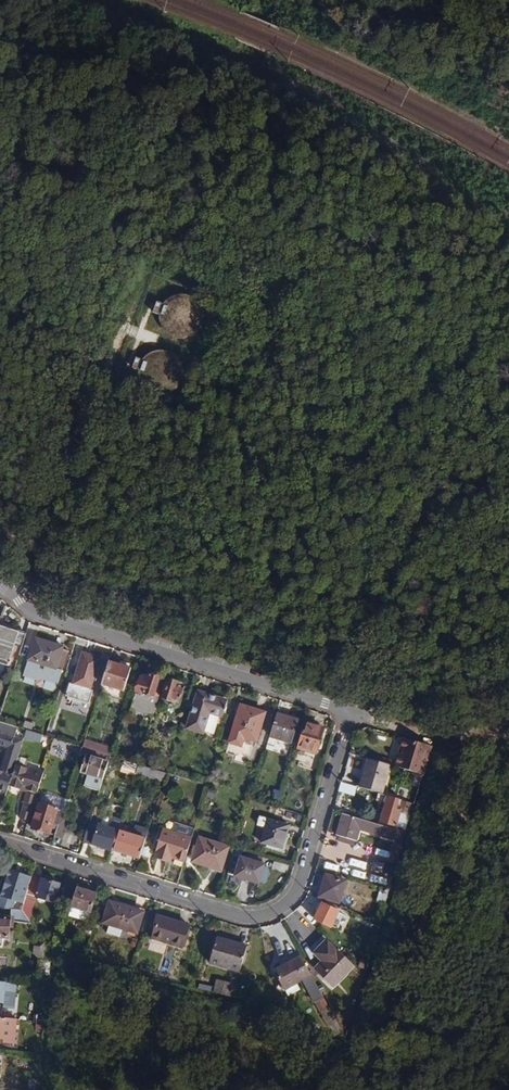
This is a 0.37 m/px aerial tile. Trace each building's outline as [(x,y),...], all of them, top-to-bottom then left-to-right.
[(157,302),(153,314),(160,316),(160,322),(163,328),(170,335),(174,337),(182,339),(190,337),(195,334),(200,329),(204,321),(204,313),(202,307),(198,302),(191,297),(185,295),(178,296),(170,299),(164,304),(157,302)] [(136,357),(132,368),(139,371),(140,379),(142,383),(147,389),(154,394),(161,394),(170,393),(176,390),(181,382),(183,376),(183,368),(180,360),(176,356),(167,351),(159,351),(151,353),(143,359),(136,357)] [(0,626),(0,673),(3,674),(5,666),(8,666),(15,645),(22,648),(26,634),(0,626)] [(64,646),(34,637),(27,660),(34,662),(33,665),(46,669),(47,666),(62,671),(68,652),(63,650),(64,646)] [(101,658),(83,653),(73,685),(91,690),(101,658)] [(119,664),(110,661),(102,684),(124,691),(132,665),(120,662),(119,664)] [(162,678),(147,673),(145,677),(141,676),(139,679),(138,679),(134,690),(155,697),(162,678)] [(181,684),(169,680),(164,695),(181,700),(184,688),(181,686),(181,684)] [(228,701),(199,691),(187,728),(203,733),(204,731),(215,734),(221,716),(222,716),(228,701)] [(251,758),(256,742),(266,713),(241,705),(226,752),(235,756),(240,755),(251,758)] [(298,720),(277,713),(270,737),(290,743),(298,720)] [(325,729),(305,723),(297,748),(317,755),(325,729)] [(27,730),(13,726),(12,732),(25,736),(27,730)] [(40,743),(43,735),(27,730),(25,736),(24,738),(40,743)] [(17,763),(23,740),(0,733),(0,735),(0,745),(8,747),(1,772),(12,776),(17,763)] [(424,775),(432,746),(404,738),(397,762),(389,760),(387,764),(391,765),(424,775)] [(111,756),(82,747),(80,754),(85,756),(81,772),(95,777),(93,785),(101,788),(111,756)] [(387,764),(389,760),(372,755),(371,759),(387,764)] [(383,794),(391,765),(387,764),(371,759),(368,758),(360,787),(378,793),(383,794)] [(139,764),(125,760),(123,767),(137,771),(139,764)] [(29,822),(44,772),(17,763),(12,776),(9,786),(27,792),(24,802),(25,802),(20,819),(29,822)] [(166,773),(139,764),(137,771),(136,774),(164,782),(166,773)] [(358,787),(342,782),(339,793),(354,797),(358,787)] [(407,833),(415,804),(383,794),(378,793),(375,801),(385,803),(379,825),(407,833)] [(71,799),(67,796),(62,810),(57,829),(54,836),(62,838),(73,803),(71,799)] [(52,828),(57,829),(62,810),(40,803),(36,812),(34,811),(32,818),(35,819),(32,828),(50,834),(52,828)] [(240,815),(231,811),(227,823),(237,826),(240,815)] [(97,814),(93,813),(83,842),(98,846),(97,851),(103,853),(105,849),(111,851),(120,822),(121,820),(111,817),(108,827),(95,823),(97,814)] [(404,843),(407,833),(379,825),(343,814),(337,835),(356,841),(359,829),(395,840),(404,843)] [(268,819),(260,816),(258,824),(266,826),(268,819)] [(290,826),(268,819),(266,826),(261,842),(283,850),(290,826)] [(140,859),(149,830),(137,826),(134,835),(126,833),(129,825),(120,822),(111,851),(140,859)] [(185,862),(192,838),(163,829),(156,853),(155,858),(170,863),(172,858),(173,855),(176,856),(175,859),(185,862)] [(229,848),(200,838),(192,862),(221,872),(229,848)] [(404,843),(395,840),(392,852),(400,855),(404,843)] [(374,846),(372,852),(387,858),(390,851),(374,846)] [(265,865),(242,857),(236,876),(259,884),(265,865)] [(2,894),(1,908),(3,908),(11,909),(10,917),(14,918),(14,922),(30,923),(22,910),(27,894),(32,876),(33,871),(24,869),(16,894),(2,894)] [(346,881),(326,875),(320,897),(340,902),(346,881)] [(60,884),(32,876),(27,894),(37,897),(55,903),(60,884)] [(376,876),(374,882),(386,885),(388,879),(376,876)] [(96,894),(77,888),(69,916),(84,921),(87,912),(91,913),(96,894)] [(388,902),(388,889),(379,889),(379,902),(388,902)] [(22,910),(30,923),(37,897),(27,894),(22,910)] [(127,906),(109,900),(102,923),(138,935),(144,914),(127,908),(127,906)] [(340,912),(322,903),(315,919),(332,928),(333,927),(338,930),(345,915),(340,913),(340,912)] [(13,927),(14,922),(14,918),(10,917),(2,917),(0,917),(0,947),(3,947),(4,939),(8,939),(9,927),(13,927)] [(189,925),(179,921),(178,923),(159,917),(153,939),(182,948),(189,925)] [(238,944),(218,937),(210,963),(240,972),(247,950),(237,947),(238,944)] [(354,966),(328,940),(315,953),(323,961),(315,970),(333,988),(354,966)] [(324,997),(294,942),(288,946),(295,959),(275,970),(285,989),(304,979),(307,987),(306,987),(315,1002),(324,997)] [(53,945),(50,953),(59,956),(62,948),(53,945)] [(170,955),(172,974),(183,973),(180,954),(170,955)] [(215,993),(230,997),(233,984),(219,981),(215,993)] [(0,983),(0,1003),(4,1003),(5,994),(15,995),(16,984),(0,983)] [(324,997),(315,1002),(320,1012),(329,1008),(324,997)] [(11,1019),(11,1009),(0,1008),(0,1018),(11,1019)] [(13,1043),(16,1019),(11,1019),(0,1018),(0,1042),(13,1043)]
